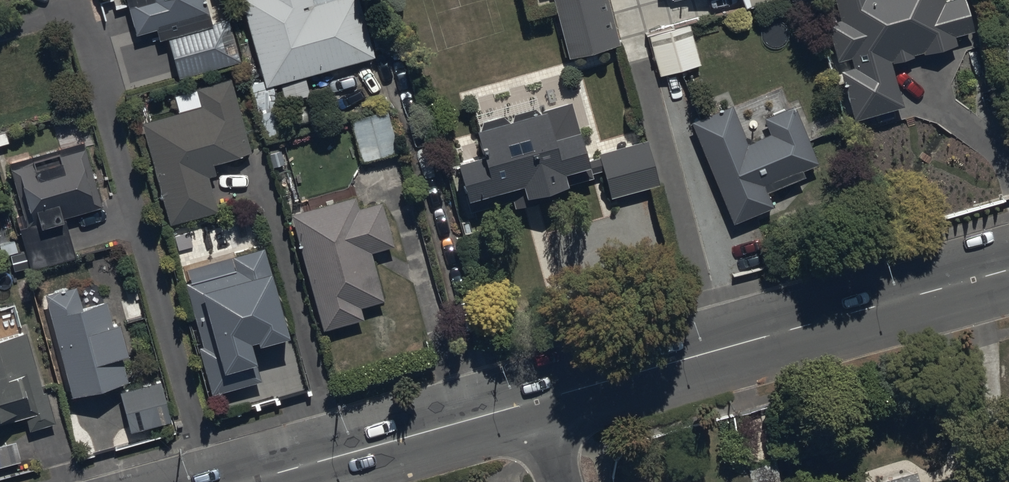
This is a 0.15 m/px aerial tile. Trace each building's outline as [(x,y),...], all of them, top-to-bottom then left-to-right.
[(136,36),(155,31),(158,42),(168,40),(179,80),(240,64),(228,20),(211,24),(205,0),(126,0),(136,36)] [(265,90),(373,60),(356,0),(241,0),(265,90)] [(567,62),(619,49),(607,0),(552,0),(567,62)] [(745,11),(788,0),(740,0),(745,11)] [(903,110),(891,66),(914,60),(913,57),(922,55),(923,58),(956,49),(954,39),(973,33),(964,0),(956,0),(944,3),(943,0),(834,0),(840,23),(828,27),(837,62),(850,59),(853,71),(840,74),(853,122),(903,110)] [(690,27),(649,38),(660,78),(700,68),(690,27)] [(1000,48),(1008,79),(1008,45),(1000,48)] [(142,125),(170,227),(217,214),(208,179),(214,177),(212,168),(250,158),(230,82),(198,91),(202,110),(142,125)] [(457,168),(469,214),(512,203),(514,211),(541,203),(540,198),(567,191),(566,188),(590,182),(578,137),(580,137),(571,104),(540,113),(541,116),(535,118),(533,111),(480,125),(482,134),(475,135),(482,161),(457,168)] [(732,107),(690,124),(733,226),(773,209),(767,196),(804,180),(801,173),(818,166),(793,107),(764,120),(770,135),(754,142),(745,138),(732,107)] [(387,116),(351,125),(362,164),(398,154),(387,116)] [(646,142),(598,155),(611,200),(658,187),(646,142)] [(65,220),(102,210),(84,144),(8,165),(22,216),(15,218),(30,272),(76,260),(65,220)] [(354,199),(290,217),(323,334),(363,322),(360,310),(384,303),(371,255),(394,249),(381,204),(357,210),(354,199)] [(236,272),(185,286),(203,348),(199,349),(212,397),(260,385),(250,347),(257,345),(259,350),(288,342),(263,251),(232,260),(236,272)] [(75,289),(45,297),(71,399),(127,385),(121,361),(127,360),(118,327),(111,329),(105,304),(80,311),(75,289)] [(25,419),(29,434),(55,426),(46,394),(43,395),(27,336),(0,343),(0,426),(25,419)] [(160,383),(120,393),(130,434),(171,424),(160,383)] [(0,448),(0,470),(20,465),(15,444),(0,448)] [(916,474),(885,481),(919,481),(916,474)]
